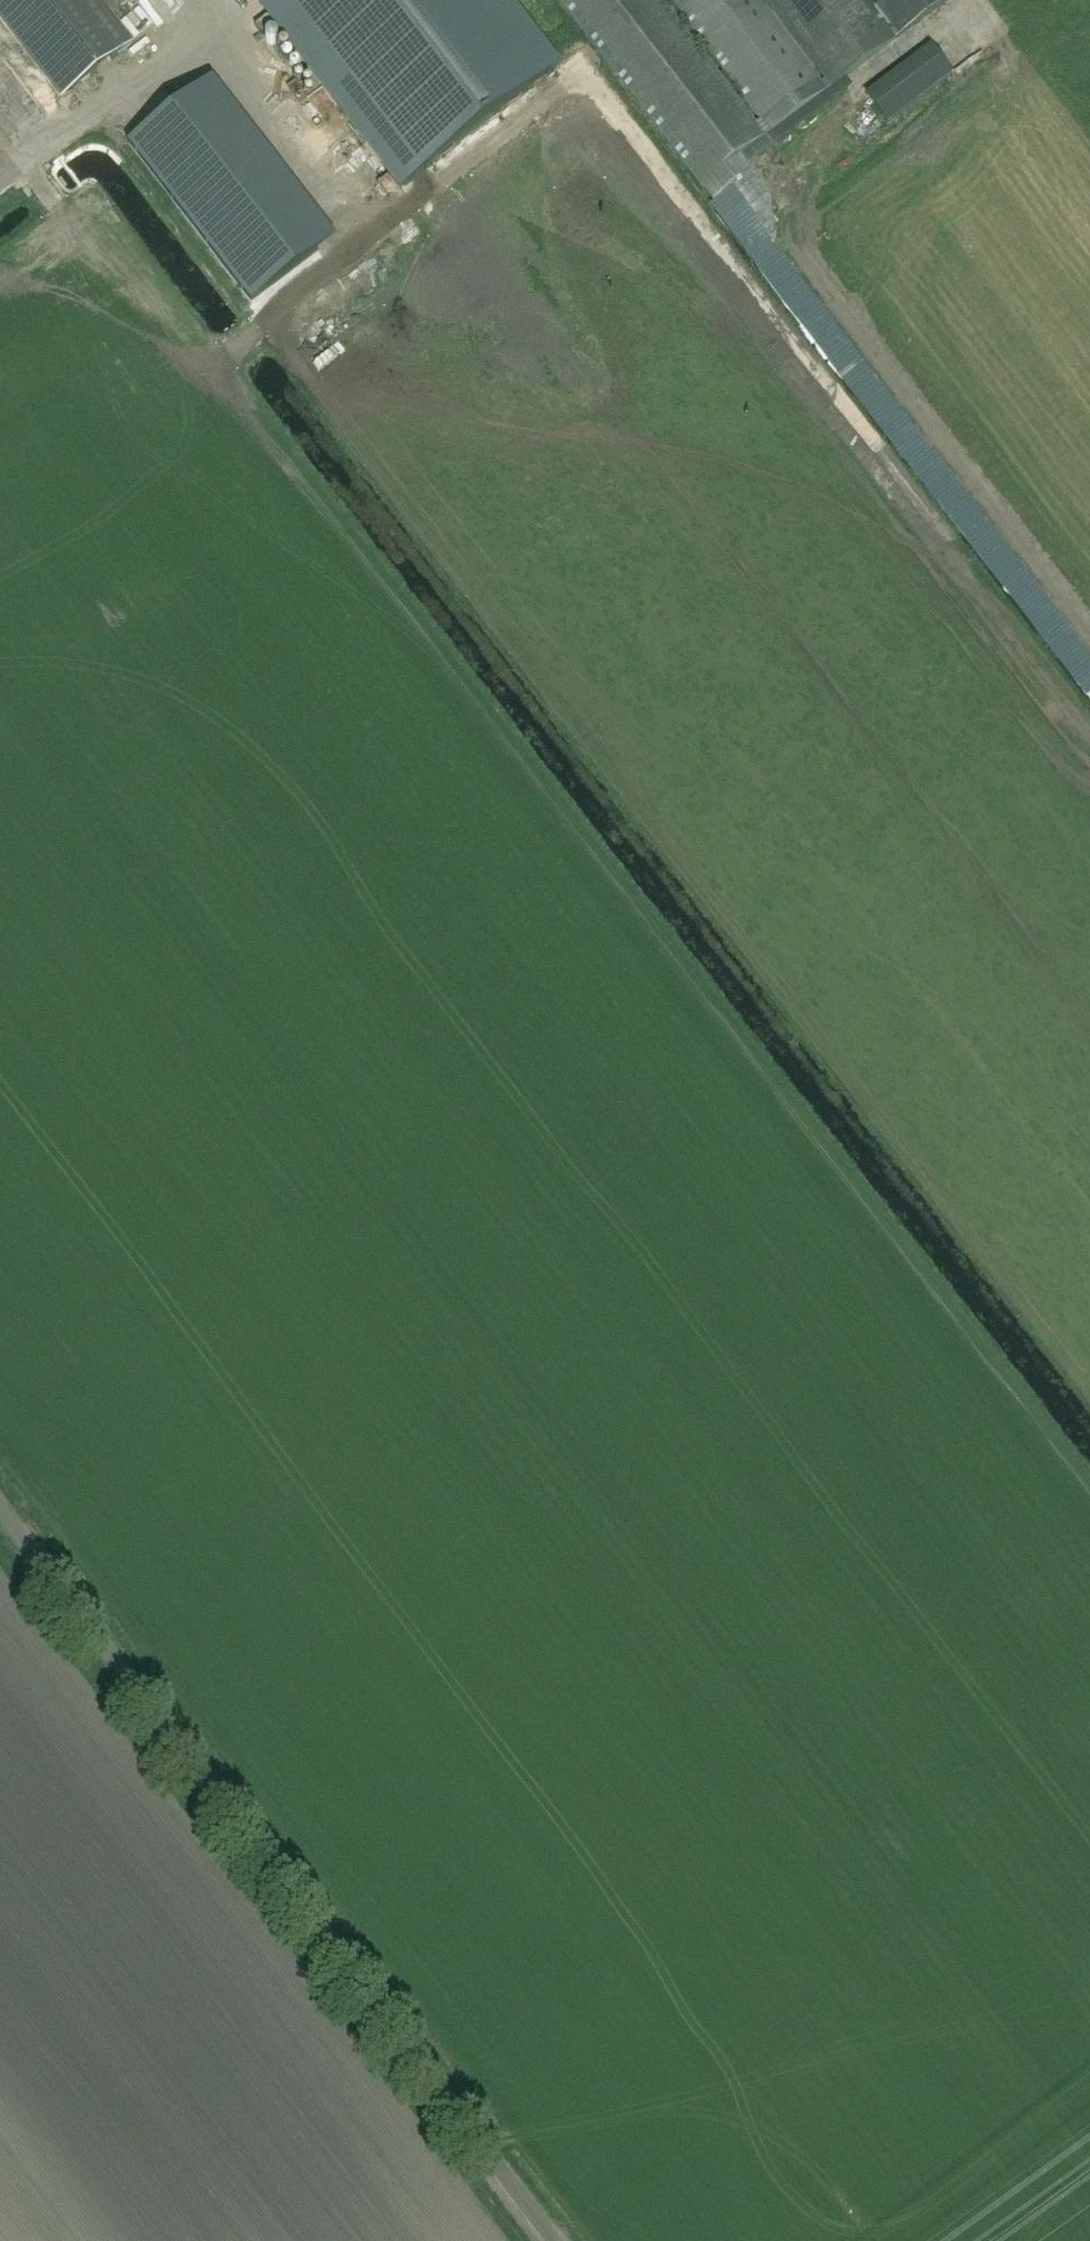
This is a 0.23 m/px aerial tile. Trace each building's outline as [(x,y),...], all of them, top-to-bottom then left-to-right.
[(101,0),(0,0),(0,16),(63,98),(134,43),(101,0)] [(507,0),(257,0),(269,15),(255,26),(262,35),(276,24),(402,188),(559,68),(507,0)] [(868,0),(561,0),(715,202),(738,184),(726,168),(897,39),(868,0)] [(900,37),(949,0),(872,0),(900,37)] [(888,76),(871,89),(887,110),(904,97),(888,76)]
